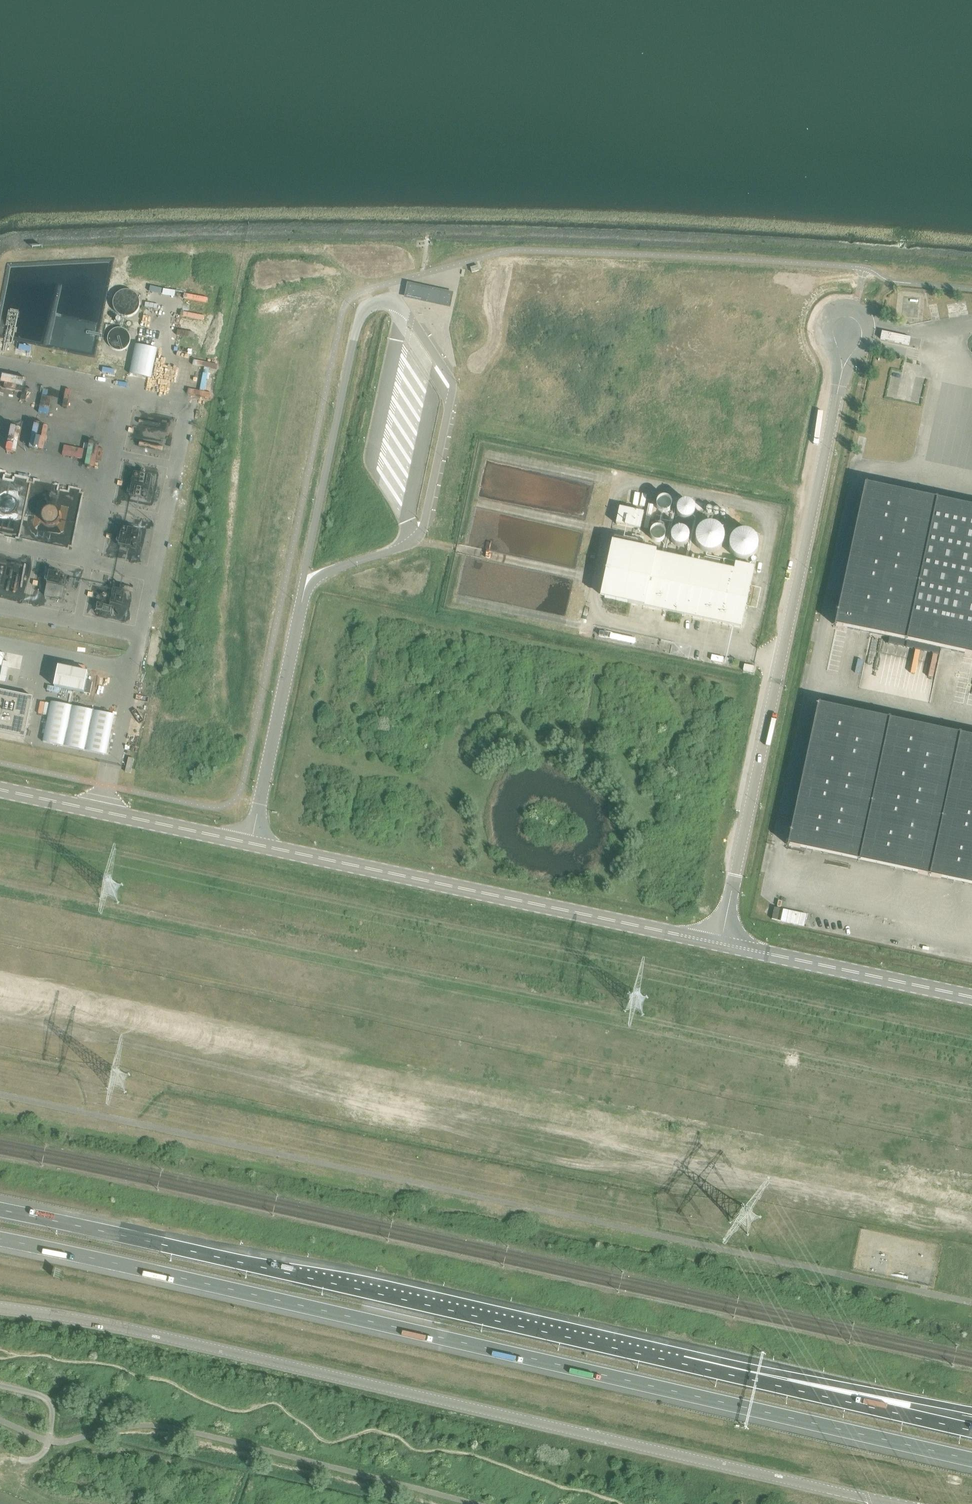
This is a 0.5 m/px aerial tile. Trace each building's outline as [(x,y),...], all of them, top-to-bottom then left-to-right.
[(450,307),(452,294),(406,284),(404,298),(450,307)] [(882,332),(880,339),(909,345),(910,338),(882,332)] [(153,378),(157,347),(135,344),(131,375),(153,378)] [(204,372),(215,375),(218,364),(198,359),(197,364),(205,366),(204,372)] [(25,378),(1,374),(0,380),(0,394),(4,394),(4,389),(24,392),(25,378)] [(36,389),(33,406),(42,408),(46,391),(36,389)] [(12,429),(7,453),(17,455),(22,431),(12,429)] [(63,455),(86,459),(85,464),(92,465),(94,448),(99,449),(100,443),(85,441),(84,447),(65,444),(63,455)] [(138,488),(148,491),(153,476),(143,473),(138,488)] [(865,484),(834,626),(971,655),(971,507),(865,484)] [(64,529),(70,530),(75,508),(54,504),(56,492),(36,487),(33,501),(37,502),(32,527),(63,534),(64,529)] [(670,505),(670,503),(669,500),(668,498),(665,497),(663,496),(660,496),(658,497),(656,498),(655,501),(654,503),(654,506),(655,508),(657,510),(659,511),(662,512),(664,511),(667,510),(669,508),(670,505)] [(694,511),(693,507),(692,505),(689,503),(687,501),(683,501),(680,502),(678,504),(676,506),(675,509),(676,512),(676,515),(678,517),(681,519),(683,519),(686,519),(689,518),(692,516),(693,514),(694,511)] [(644,513),(619,507),(616,524),(640,530),(644,513)] [(723,547),(725,542),(725,537),(723,532),(720,528),(716,526),(711,524),(706,525),(701,527),(698,530),(695,535),(694,539),(695,544),(698,549),(701,552),(706,554),(711,555),(716,553),(720,551),(723,547)] [(664,535),(664,532),(663,530),(661,528),(659,526),(657,525),(654,526),(652,526),(650,528),(648,530),(648,533),(648,535),(649,538),(651,539),(653,541),(656,541),(658,541),(661,539),(662,538),(664,535)] [(687,537),(687,534),(685,531),(683,529),(680,528),(677,528),(674,529),(672,531),(670,533),(669,536),(669,539),(670,541),(672,544),(674,545),(677,546),(680,546),(683,545),(685,543),(687,540),(687,537)] [(756,554),(758,549),(758,544),(756,540),(753,536),(749,533),(744,532),(739,532),(734,534),(731,537),(728,542),(727,547),(728,552),(731,556),(734,559),(739,561),(744,562),(749,561),(753,558),(756,554)] [(612,542),(600,597),(604,598),(628,603),(628,604),(741,628),(754,567),(735,563),(733,570),(642,550),(644,543),(642,543),(644,537),(632,535),(631,541),(614,537),(613,543),(612,542)] [(66,583),(61,582),(62,574),(50,571),(45,596),(63,600),(66,583)] [(888,660),(890,655),(869,649),(867,654),(888,660)] [(59,667),(54,688),(85,694),(89,673),(59,667)] [(0,691),(0,733),(24,738),(33,697),(0,691)] [(106,755),(115,715),(51,702),(43,742),(106,755)] [(818,704),(787,845),(971,885),(971,737),(818,704)] [(784,908),(781,920),(804,926),(807,914),(784,908)]
